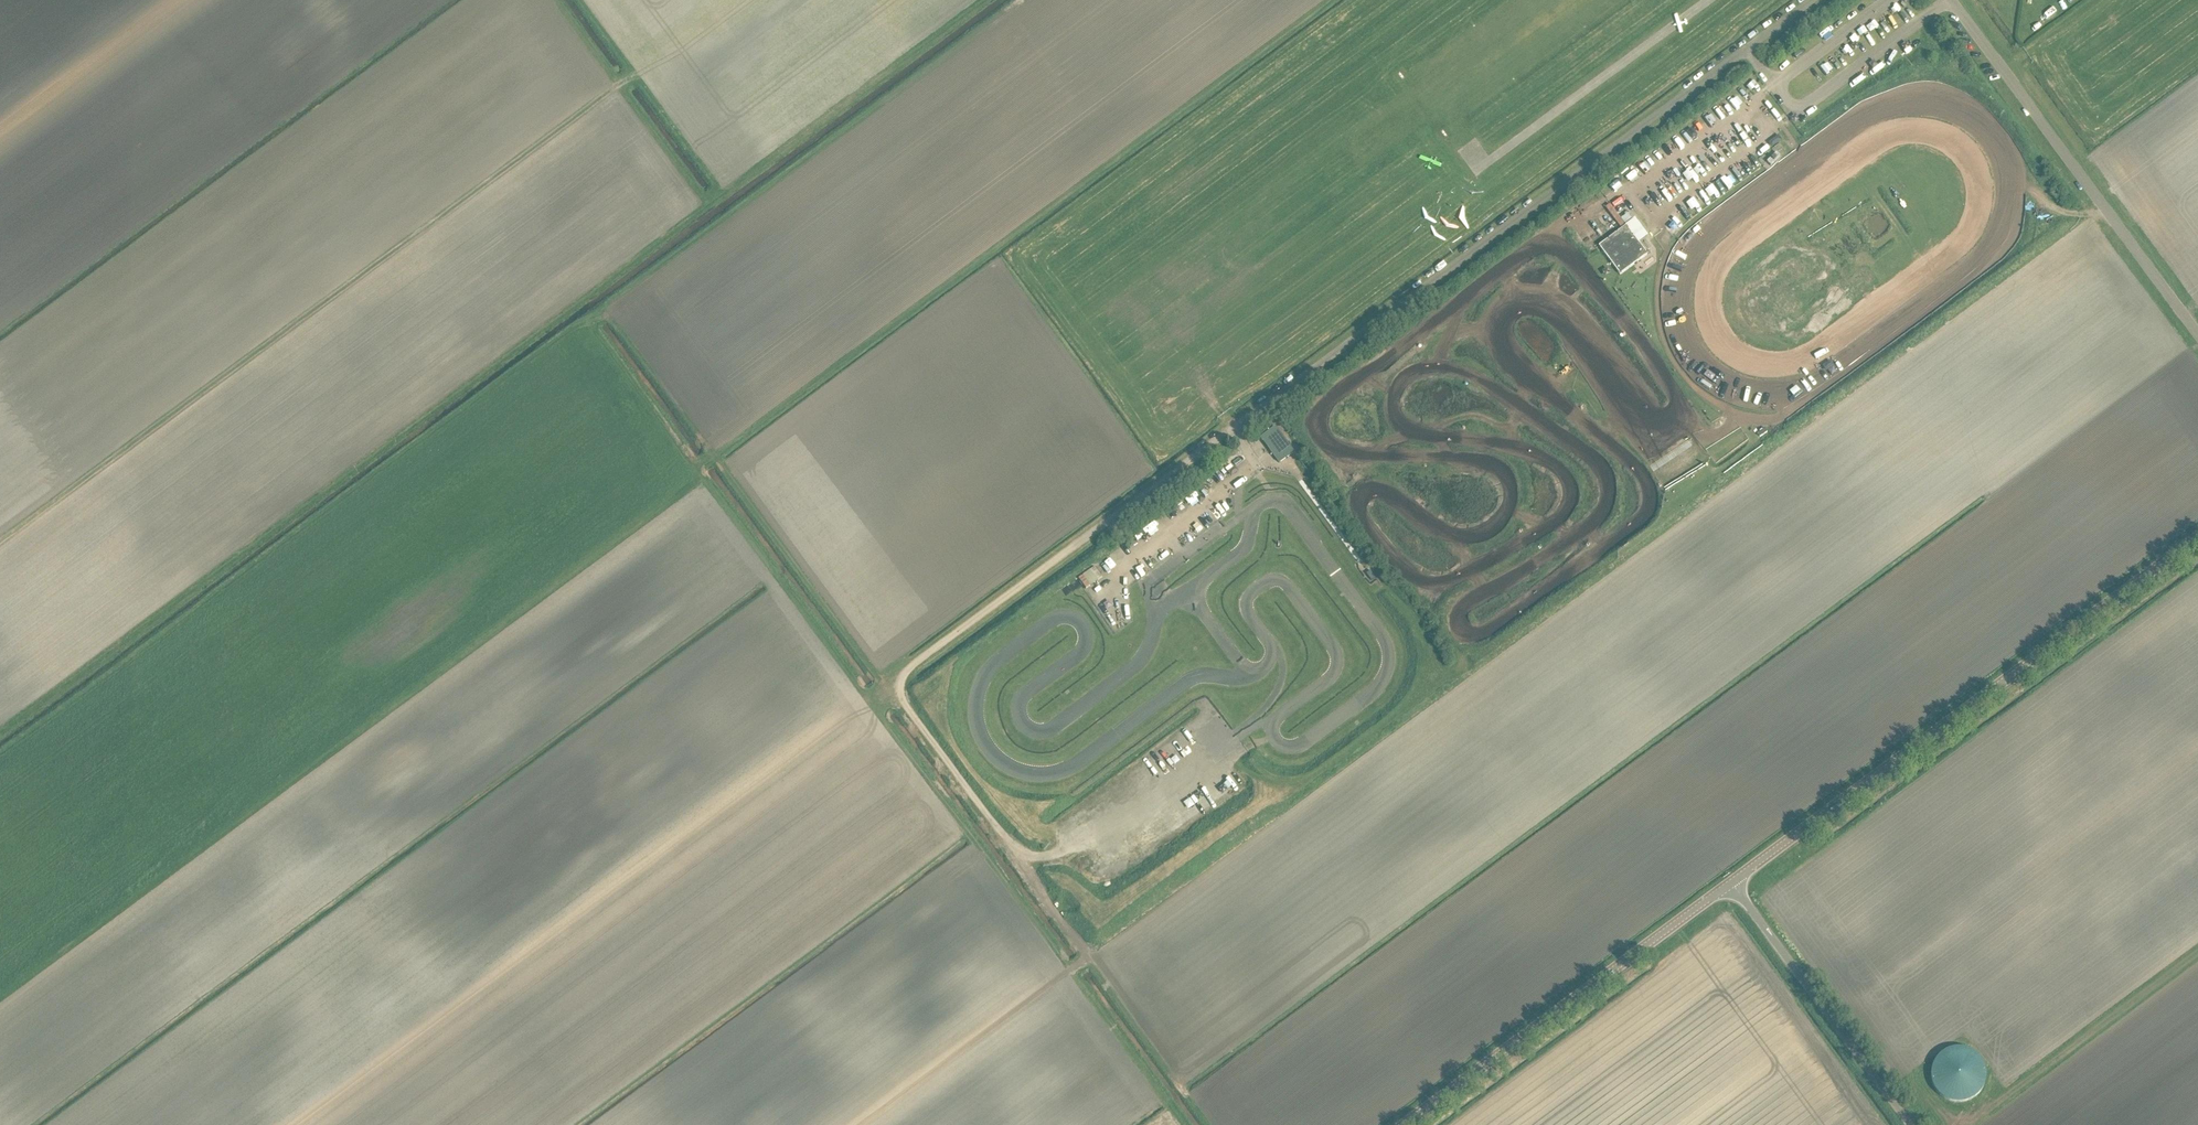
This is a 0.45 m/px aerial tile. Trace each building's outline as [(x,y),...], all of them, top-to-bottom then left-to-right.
[(1647,256),(1626,228),(1599,248),(1620,276),(1647,256)] [(1294,454),(1275,429),(1261,439),(1279,465),(1287,459),(1294,454)] [(1094,568),(1078,579),(1086,590),(1102,579),(1094,568)] [(1941,1053),(1940,1100),(1981,1101),(1982,1054),(1941,1053)]
